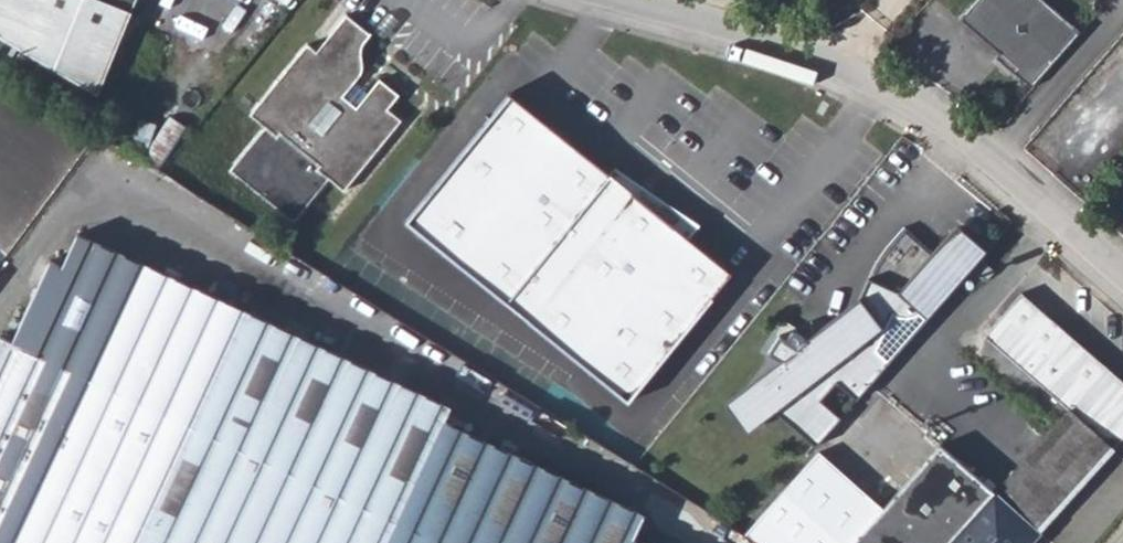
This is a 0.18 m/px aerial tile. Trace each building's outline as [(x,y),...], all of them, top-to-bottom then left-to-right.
[(99,94),(132,16),(138,0),(0,0),(0,37),(99,94)] [(1037,0),(980,0),(959,24),(1015,72),(1011,76),(1030,93),(1079,37),(1037,0)] [(302,43),(244,113),(270,135),(273,132),(313,165),(311,169),(337,190),(395,121),(381,109),(393,95),(374,79),(349,108),(336,97),(352,78),(354,74),(356,70),(356,64),(356,59),(355,52),(356,47),(358,42),(365,34),(341,14),(311,51),(302,43)] [(731,275),(511,94),(405,221),(625,403),(731,275)] [(986,254),(949,221),(924,248),(904,231),(885,252),(874,270),(860,300),(805,342),(792,333),(786,343),(779,338),(768,355),(779,363),(723,406),(746,436),(777,412),(824,441),(986,254)] [(436,416),(442,402),(78,232),(61,264),(51,259),(12,338),(3,334),(0,339),(0,542),(377,542),(436,416)] [(1024,293),(985,336),(1070,411),(1110,449),(1122,435),(1122,382),(1024,293)] [(1070,411),(995,495),(1037,531),(1110,449),(1070,411)] [(377,542),(638,542),(625,537),(637,513),(436,416),(377,542)] [(1039,533),(1037,531),(995,495),(939,445),(883,510),(854,542),(1030,542),(1039,533)] [(883,510),(817,451),(746,532),(762,542),(854,542),(883,510)]
